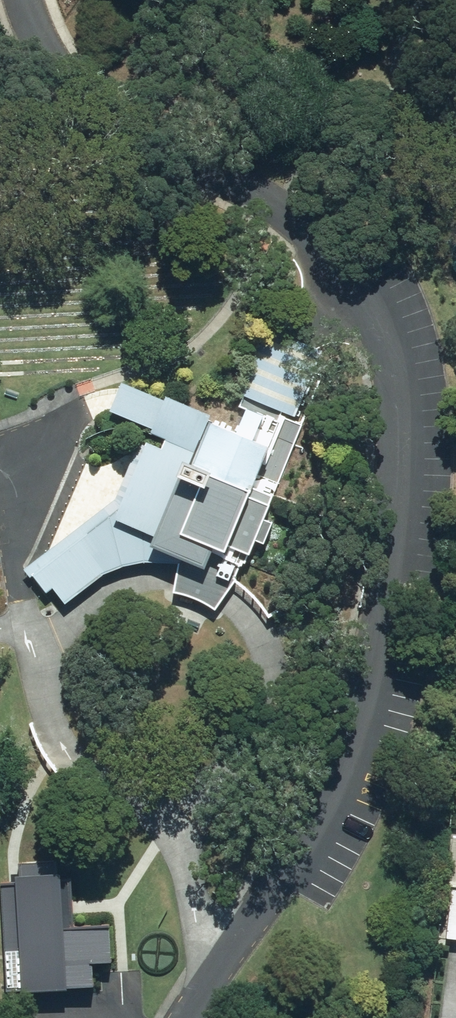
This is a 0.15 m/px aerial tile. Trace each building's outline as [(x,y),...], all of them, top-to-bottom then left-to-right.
[(247,400),(243,410),(260,416),(249,443),(267,449),(252,488),(270,495),(274,497),(302,424),(294,421),(320,354),(259,330),(234,395),(247,400)] [(205,435),(208,426),(211,421),(120,386),(108,414),(151,430),(149,436),(164,442),(160,453),(144,447),(136,444),(114,502),(20,573),(31,577),(37,573),(67,551),(108,520),(116,555),(120,568),(142,564),(173,565),(144,553),(164,505),(180,466),(190,471),(205,435)] [(164,505),(144,553),(173,565),(177,566),(188,571),(199,575),(202,568),(233,581),(249,542),(260,546),(268,527),(258,524),(270,495),(252,488),(267,449),(249,443),(260,416),(243,410),(233,436),(208,426),(205,435),(190,471),(180,466),(164,505)] [(100,577),(120,568),(116,555),(108,520),(67,551),(37,573),(31,577),(44,595),(51,589),(64,605),(100,577)] [(188,571),(177,566),(172,595),(188,599),(200,604),(214,612),(234,584),(233,581),(202,568),(199,575),(188,571)] [(451,840),(447,890),(442,941),(455,943),(455,840),(451,840)] [(74,902),(72,871),(63,871),(62,855),(17,858),(18,875),(13,875),(2,876),(9,985),(28,984),(63,982),(96,980),(95,973),(94,957),(113,955),(111,919),(75,921),(74,902)]
